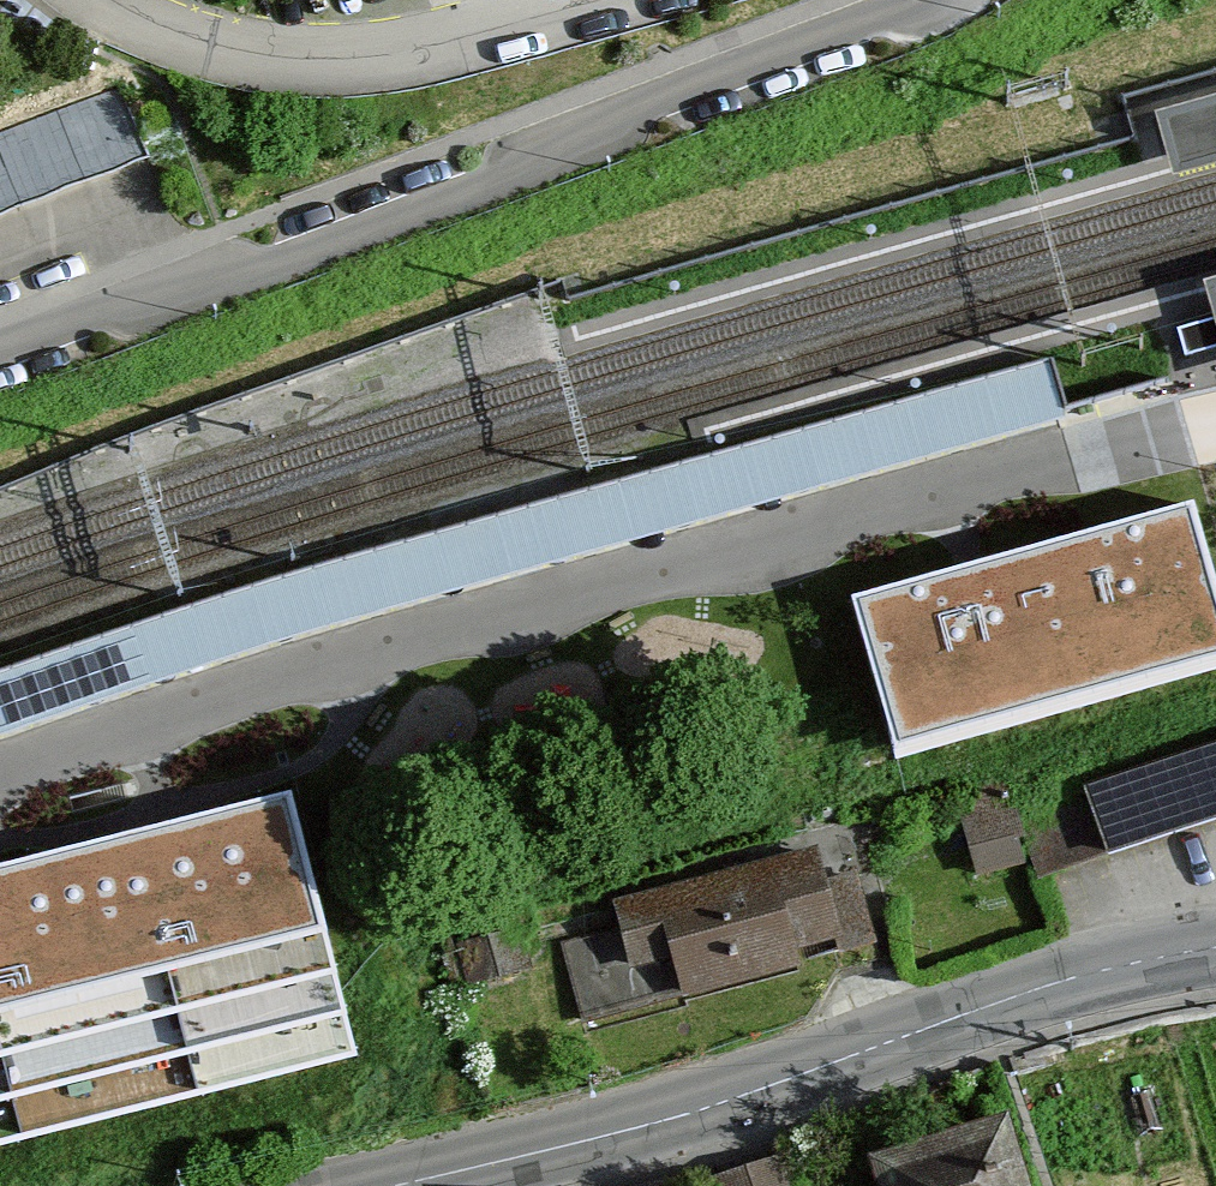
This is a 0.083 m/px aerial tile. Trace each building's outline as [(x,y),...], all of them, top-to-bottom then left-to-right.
[(1186,337),(1191,362),(1215,357),(1215,331),(1186,337)] [(52,717),(352,619),(632,540),(868,472),(1066,416),(1051,358),(856,415),(709,455),(633,475),(332,558),(32,658),(0,670),(0,736),(52,717)] [(1215,665),(1215,541),(1203,493),(1085,525),(1093,555),(978,587),(969,554),(843,589),(889,754),(1215,665)] [(1022,816),(1044,887),(1215,833),(1215,755),(1022,816)] [(291,789),(0,863),(0,1145),(358,1056),(291,789)] [(623,935),(573,947),(593,1027),(806,975),(802,962),(840,953),(843,963),(881,954),(851,830),(799,843),(804,862),(617,907),(623,935)] [(870,1166),(876,1185),(1027,1185),(1010,1125),(870,1166)] [(720,1185),(793,1185),(787,1166),(720,1185)]
